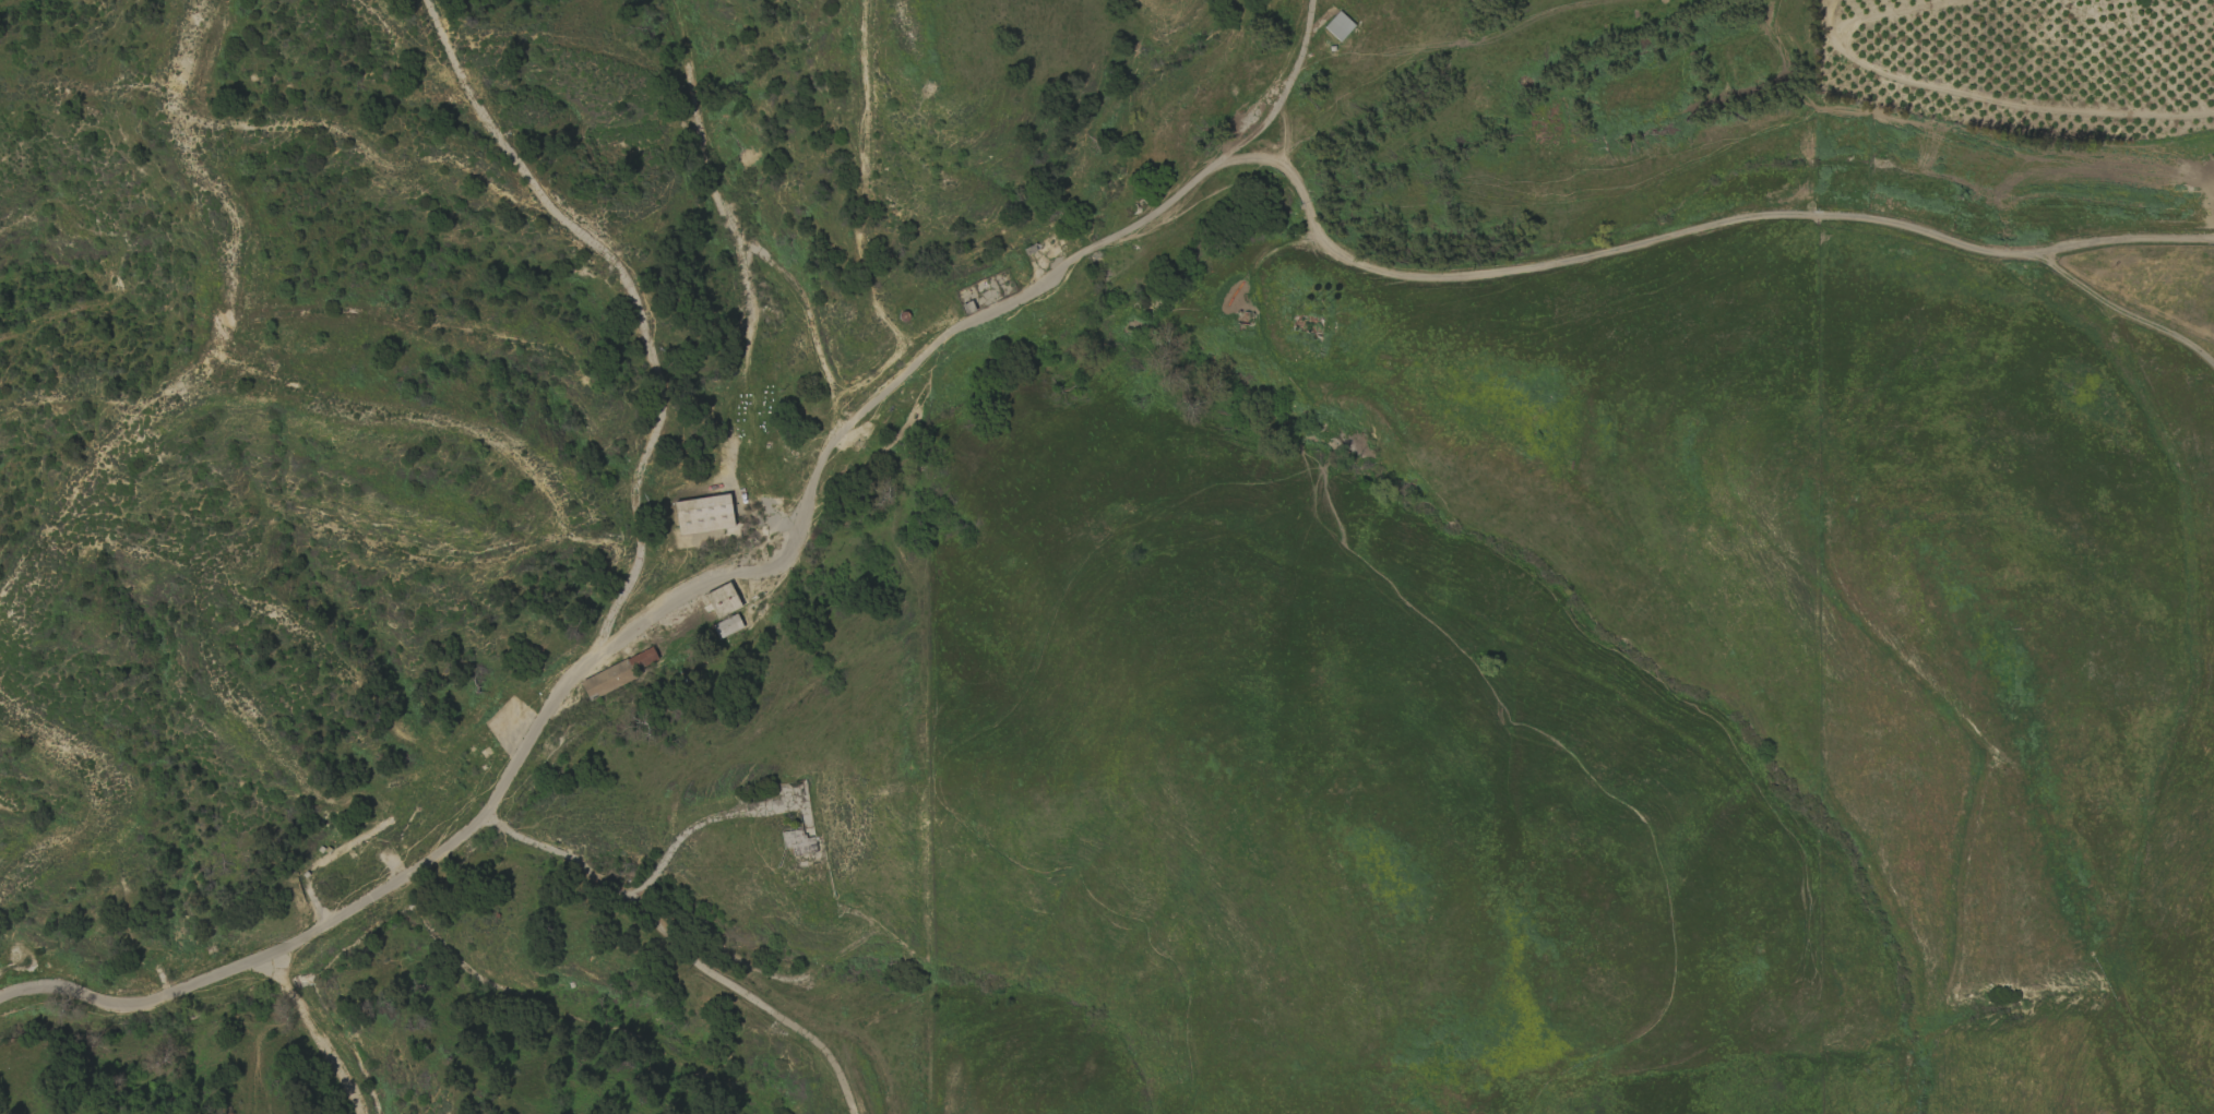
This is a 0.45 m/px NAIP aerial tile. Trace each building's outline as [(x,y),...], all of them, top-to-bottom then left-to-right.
[(674,503),(678,535),(731,528),(727,495),(674,503)] [(740,608),(730,583),(704,594),(714,619),(740,608)] [(711,626),(718,639),(743,627),(736,614),(711,626)]
